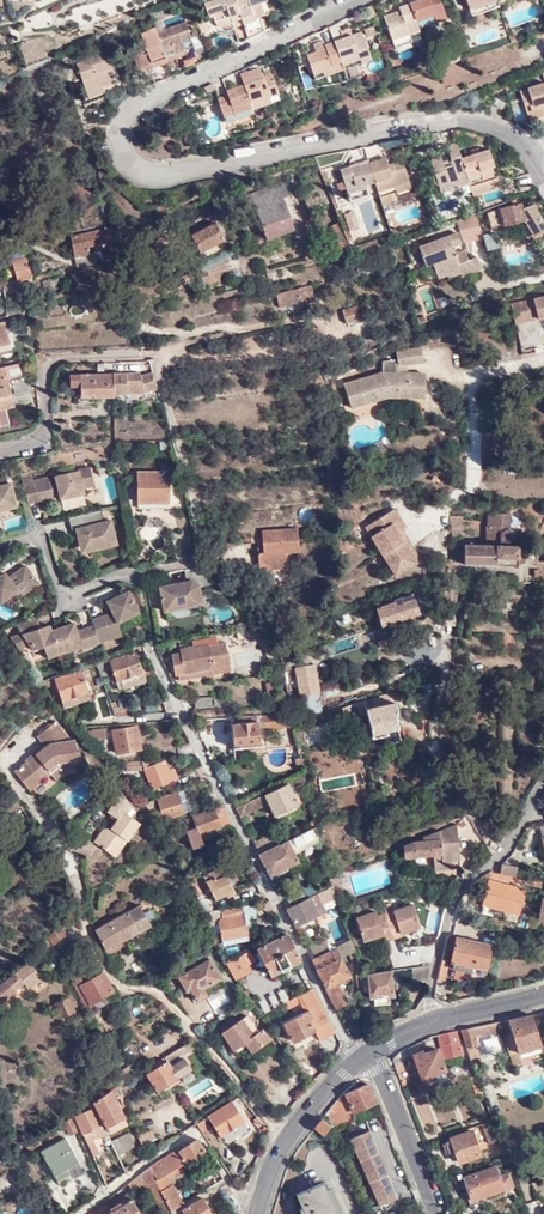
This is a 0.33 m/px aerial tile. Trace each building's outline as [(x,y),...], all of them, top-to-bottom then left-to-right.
[(215,21),(230,16),(232,21),(242,18),(236,0),(212,0),(204,3),(208,13),(212,12),(213,16),(215,21)] [(242,18),(244,24),(249,38),(251,37),(247,24),(245,18),(239,0),(236,0),(242,18)] [(245,18),(247,24),(251,37),(265,30),(260,15),(266,14),(261,1),(266,0),(239,0),(245,18)] [(412,3),(412,4),(412,5),(421,29),(448,20),(441,0),(423,0),(422,0),(412,3)] [(469,7),(472,15),(499,6),(497,0),(491,0),(469,7)] [(413,44),(412,39),(410,35),(422,32),(421,29),(412,5),(412,4),(400,9),(401,12),(385,17),(396,49),(413,44)] [(215,21),(217,26),(232,21),(230,16),(215,21)] [(232,21),(234,27),(244,24),(242,18),(232,21)] [(156,20),(158,27),(160,32),(169,59),(187,53),(185,49),(193,46),(185,23),(163,30),(159,19),(156,20)] [(155,27),(166,60),(169,59),(160,32),(158,27),(156,20),(153,21),(155,27)] [(233,27),(239,43),(249,38),(244,24),(234,27),(233,27)] [(149,65),(154,82),(172,76),(171,75),(167,62),(166,60),(155,27),(140,32),(145,46),(131,51),(137,69),(149,65)] [(343,32),(335,35),(337,42),(345,39),(343,32)] [(346,67),(347,70),(372,61),(363,33),(345,39),(337,42),(346,67)] [(346,67),(337,42),(328,45),(329,46),(330,49),(320,52),(311,56),(318,73),(326,71),(328,73),(346,67)] [(79,64),(87,91),(104,86),(119,81),(109,51),(93,56),(94,59),(79,64)] [(170,62),(174,74),(181,72),(176,59),(170,62)] [(431,81),(436,101),(465,93),(463,84),(477,80),(472,62),(440,71),(442,78),(431,81)] [(320,80),(347,70),(346,67),(328,73),(326,71),(318,73),(318,74),(320,80)] [(262,77),(246,82),(247,84),(252,99),(278,91),(270,68),(260,72),(262,77)] [(525,106),(530,105),(533,113),(543,110),(543,81),(527,87),(530,95),(522,98),(525,106)] [(246,82),(242,83),(247,101),(252,99),(247,84),(246,82)] [(242,83),(232,86),(233,90),(226,93),(227,96),(217,99),(223,115),(249,107),(247,101),(242,83)] [(104,86),(87,91),(90,97),(106,92),(104,86)] [(507,103),(497,98),(494,103),(504,109),(507,103)] [(533,113),(530,105),(525,106),(529,119),(543,114),(543,110),(533,113)] [(249,107),(223,115),(225,122),(252,113),(249,107)] [(111,119),(115,110),(106,108),(94,111),(97,121),(109,123),(111,119)] [(464,160),(459,146),(449,150),(453,161),(454,165),(447,167),(445,163),(444,158),(433,162),(442,188),(460,182),(462,187),(472,184),(470,180),(464,160)] [(492,152),(464,160),(470,180),(483,176),(498,172),(492,152)] [(389,157),(371,163),(377,182),(385,204),(416,194),(405,161),(392,165),(389,157)] [(377,182),(371,163),(354,168),(353,166),(344,169),(352,194),(370,189),(369,185),(377,182)] [(499,176),(498,172),(483,176),(485,181),(499,176)] [(473,187),(476,197),(503,189),(500,179),(473,187)] [(460,182),(442,188),(443,193),(462,187),(460,182)] [(293,197),(289,184),(241,202),(246,216),(258,212),(268,241),(296,231),(285,200),(293,197)] [(370,189),(352,194),(354,201),(372,195),(370,189)] [(493,209),(518,200),(518,198),(492,206),(493,209)] [(534,205),(523,206),(522,202),(519,203),(518,200),(493,209),(496,226),(505,224),(505,225),(525,220),(537,241),(543,237),(543,222),(534,205)] [(479,211),(455,219),(457,223),(479,214),(479,211)] [(457,223),(463,242),(467,241),(472,239),(473,239),(482,238),(479,214),(457,223)] [(350,257),(355,256),(350,245),(342,225),(335,227),(345,254),(348,253),(350,257)] [(225,240),(217,226),(194,238),(202,253),(225,240)] [(119,239),(118,231),(117,227),(72,238),(75,258),(90,254),(89,247),(119,239)] [(433,262),(437,275),(447,272),(448,275),(460,270),(461,274),(462,276),(481,269),(476,256),(468,259),(465,250),(455,253),(452,246),(461,243),(457,232),(419,246),(425,265),(433,262)] [(15,280),(18,293),(33,289),(22,245),(3,251),(5,259),(12,257),(14,262),(11,263),(16,280),(15,280)] [(279,295),(282,308),(302,304),(302,305),(316,301),(312,286),(279,295)] [(543,319),(543,295),(532,298),(537,321),(543,319)] [(517,325),(537,321),(532,298),(512,301),(517,325)] [(361,321),(358,308),(344,311),(346,324),(361,321)] [(11,346),(6,323),(0,325),(0,349),(11,346)] [(351,411),(387,399),(424,400),(425,374),(408,374),(398,373),(398,367),(408,366),(424,364),(422,347),(396,350),(397,359),(383,361),(382,372),(342,385),(351,411)] [(9,423),(6,407),(15,405),(8,378),(22,374),(19,363),(0,367),(0,425),(9,423)] [(159,395),(153,376),(138,377),(139,373),(114,374),(115,395),(115,396),(159,395)] [(115,395),(114,374),(70,375),(71,386),(82,386),(82,394),(94,394),(94,397),(115,396),(115,395)] [(30,390),(28,380),(12,383),(14,392),(30,390)] [(24,485),(29,502),(38,500),(37,496),(57,491),(59,495),(59,499),(84,492),(83,488),(94,485),(89,466),(32,480),(31,473),(22,475),(24,482),(24,485)] [(16,505),(10,482),(7,483),(4,472),(0,473),(0,509),(16,505)] [(139,473),(139,502),(168,502),(168,473),(139,473)] [(20,476),(27,503),(29,502),(24,485),(24,482),(22,475),(20,476)] [(424,507),(437,507),(437,496),(430,496),(430,486),(425,485),(424,507)] [(37,496),(38,500),(59,495),(57,491),(37,496)] [(104,523),(101,509),(66,517),(69,530),(73,529),(76,528),(77,532),(74,533),(79,556),(93,554),(94,561),(121,555),(112,521),(104,523)] [(394,582),(425,565),(394,510),(363,527),(394,582)] [(487,546),(498,546),(498,565),(518,565),(519,547),(510,546),(510,542),(511,542),(513,540),(514,538),(514,535),(514,533),(512,531),(511,530),(509,529),(510,513),(488,512),(487,546)] [(450,516),(450,525),(451,525),(451,537),(459,537),(458,524),(461,524),(460,516),(450,516)] [(264,552),(259,552),(259,570),(288,568),(288,553),(300,552),(299,528),(264,530),(264,552)] [(465,563),(498,565),(498,546),(487,546),(482,546),(465,545),(465,563)] [(81,564),(94,561),(93,554),(79,556),(81,564)] [(0,601),(17,589),(20,594),(37,582),(25,564),(8,576),(5,571),(0,575),(0,600),(0,601)] [(206,575),(203,566),(186,569),(188,580),(160,585),(164,611),(203,604),(200,587),(219,583),(206,575)] [(451,600),(447,608),(456,609),(458,589),(448,588),(443,599),(451,600)] [(100,641),(121,634),(117,623),(139,612),(128,591),(106,601),(111,612),(92,618),(94,624),(100,641)] [(382,624),(419,612),(413,593),(389,600),(390,604),(377,608),(382,624)] [(47,656),(59,652),(58,652),(51,629),(49,623),(40,626),(36,614),(13,622),(22,632),(10,636),(17,648),(28,642),(34,648),(44,645),(47,656)] [(59,652),(82,645),(83,647),(100,641),(94,624),(77,630),(74,621),(51,629),(58,652),(59,652)] [(270,642),(258,629),(236,631),(237,637),(256,634),(266,645),(267,651),(272,651),(270,642)] [(187,667),(229,658),(225,639),(216,641),(215,636),(179,643),(181,655),(173,656),(175,675),(178,674),(179,681),(189,679),(189,677),(187,667)] [(109,661),(114,675),(116,682),(118,688),(122,687),(120,680),(143,673),(135,652),(109,661)] [(108,664),(106,658),(96,662),(101,676),(108,674),(104,664),(108,664)] [(231,669),(229,658),(187,667),(189,677),(231,669)] [(293,668),(299,699),(322,695),(317,664),(293,668)] [(91,698),(80,669),(54,678),(64,706),(91,698)] [(145,679),(143,673),(120,680),(122,687),(145,679)] [(397,709),(393,692),(363,700),(364,702),(351,706),(352,713),(364,710),(372,736),(386,732),(385,730),(398,727),(394,714),(397,709)] [(214,707),(213,696),(194,698),(194,708),(214,707)] [(319,698),(301,699),(302,715),(320,713),(319,698)] [(115,715),(129,714),(127,704),(112,707),(115,715)] [(294,726),(292,715),(267,717),(267,715),(231,717),(232,733),(232,748),(259,747),(258,727),(267,727),(267,729),(294,726)] [(30,789),(50,773),(59,765),(82,761),(80,749),(77,749),(76,739),(72,739),(56,720),(37,736),(46,746),(15,772),(30,789)] [(141,747),(136,724),(112,730),(117,752),(141,747)] [(90,735),(88,736),(93,741),(108,737),(105,728),(89,732),(90,735)] [(114,761),(120,769),(144,767),(152,787),(177,778),(170,760),(164,762),(163,758),(114,761)] [(59,765),(50,773),(56,780),(65,773),(59,765)] [(307,783),(305,777),(289,784),(290,786),(267,795),(276,816),(305,803),(301,794),(294,796),(291,790),(307,783)] [(113,781),(98,802),(108,809),(110,807),(118,813),(116,815),(118,816),(112,827),(103,828),(94,841),(106,848),(114,846),(121,835),(128,839),(140,822),(126,812),(131,804),(113,781)] [(145,801),(150,808),(155,806),(154,803),(159,802),(164,817),(186,810),(180,791),(145,801)] [(236,809),(240,817),(264,806),(260,796),(236,809)] [(12,815),(22,805),(19,800),(8,810),(12,815)] [(228,824),(222,806),(185,818),(188,827),(184,828),(190,847),(200,843),(198,834),(228,824)] [(449,851),(458,851),(454,823),(430,833),(428,836),(422,837),(421,841),(414,841),(403,846),(403,856),(432,853),(436,853),(437,868),(450,867),(450,859),(449,851)] [(259,854),(269,875),(298,861),(292,848),(319,836),(317,826),(259,854)] [(116,855),(128,839),(121,835),(114,846),(106,848),(116,855)] [(260,851),(273,845),(268,835),(255,841),(260,851)] [(238,877),(230,862),(222,863),(222,865),(203,875),(213,894),(232,884),(231,881),(238,877)] [(500,872),(516,876),(518,866),(502,863),(500,872)] [(483,877),(542,889),(543,884),(489,872),(483,877)] [(525,890),(490,881),(483,905),(519,913),(525,890)] [(306,896),(316,891),(312,883),(302,888),(306,896)] [(236,891),(232,884),(213,894),(215,898),(226,892),(227,895),(236,891)] [(180,894),(176,886),(149,900),(154,908),(180,894)] [(286,909),(295,928),(325,913),(321,904),(336,899),(332,887),(286,909)] [(287,895),(290,904),(306,896),(302,888),(287,895)] [(278,915),(270,900),(263,904),(271,918),(278,915)] [(140,904),(95,929),(105,949),(150,924),(140,904)] [(242,906),(221,909),(223,916),(219,921),(222,938),(247,933),(242,906)] [(221,909),(221,908),(205,912),(209,924),(219,921),(223,916),(221,909)] [(385,941),(402,936),(401,932),(409,929),(410,933),(421,930),(414,908),(377,919),(375,914),(354,921),(360,939),(372,936),(382,933),(383,938),(385,941)] [(48,935),(53,942),(66,931),(60,923),(48,935)] [(454,947),(457,936),(449,934),(446,948),(449,949),(450,946),(454,947)] [(300,959),(288,935),(260,950),(271,973),(300,959)] [(487,971),(491,950),(492,945),(457,936),(454,947),(450,946),(449,949),(448,952),(453,952),(449,968),(455,970),(471,974),(473,967),(484,970),(487,971)] [(310,947),(315,958),(329,951),(324,940),(310,947)] [(354,950),(351,941),(339,946),(343,955),(348,952),(354,950)] [(343,955),(339,946),(329,951),(315,958),(312,960),(337,1009),(347,1004),(337,984),(349,977),(340,956),(343,955)] [(362,969),(354,950),(348,952),(355,967),(358,990),(362,989),(362,974),(362,969)] [(243,955),(227,963),(236,977),(251,969),(243,955)] [(210,957),(178,975),(186,991),(189,989),(196,1001),(207,995),(203,988),(221,978),(210,957)] [(0,982),(0,1001),(23,981),(28,987),(41,976),(28,960),(0,982)] [(443,960),(439,977),(445,979),(447,968),(445,967),(447,960),(443,960)] [(427,980),(432,963),(413,966),(414,981),(427,980)] [(481,981),(484,970),(473,967),(471,974),(470,978),(481,981)] [(391,970),(362,974),(362,989),(362,991),(369,991),(369,998),(373,998),(374,1005),(389,1004),(389,1002),(393,1002),(397,998),(397,992),(392,993),(391,970)] [(471,974),(455,970),(453,980),(469,983),(470,978),(471,974)] [(74,979),(72,980),(77,991),(87,1015),(95,1012),(90,1001),(112,989),(104,972),(83,983),(78,971),(72,975),(74,979)] [(242,987),(250,1000),(252,1002),(255,999),(246,984),(242,987)] [(320,1039),(336,1032),(314,987),(280,1003),(284,1012),(301,1003),(303,1006),(281,1017),(294,1040),(315,1027),(320,1039)] [(55,1006),(67,997),(67,996),(53,1003),(55,1006)] [(73,1011),(67,997),(55,1006),(59,1018),(73,1011)] [(287,1033),(268,1009),(260,1014),(274,1033),(279,1039),(287,1033)] [(75,1016),(73,1011),(59,1018),(62,1022),(75,1016)] [(250,1051),(272,1038),(264,1027),(261,1029),(259,1028),(261,1026),(250,1012),(245,1016),(243,1013),(236,1017),(234,1014),(219,1024),(223,1030),(220,1032),(233,1049),(244,1042),(250,1051)] [(535,1014),(538,1022),(543,1020),(543,1012),(535,1014)] [(541,1046),(532,1015),(525,1017),(508,1020),(519,1052),(541,1046)] [(503,1031),(501,1021),(487,1023),(460,1029),(464,1039),(467,1049),(480,1044),(478,1037),(503,1031)] [(464,1039),(460,1029),(436,1035),(446,1057),(462,1054),(459,1040),(464,1039)] [(169,1060),(148,1074),(158,1091),(179,1077),(179,1076),(192,1068),(184,1054),(199,1044),(194,1038),(166,1056),(169,1060)] [(436,1073),(446,1069),(438,1047),(423,1053),(422,1050),(414,1053),(426,1083),(438,1078),(436,1073)] [(449,1078),(446,1069),(436,1073),(438,1078),(439,1081),(449,1078)] [(346,1116),(376,1102),(368,1084),(367,1083),(340,1096),(325,1111),(333,1129),(340,1126),(340,1124),(348,1120),(346,1116)] [(124,1117),(110,1090),(93,1102),(106,1126),(124,1117)] [(231,1099),(209,1115),(221,1136),(244,1120),(231,1099)] [(74,1118),(94,1159),(100,1156),(91,1140),(103,1134),(93,1109),(74,1118)] [(322,1135),(329,1124),(321,1117),(313,1127),(322,1135)] [(500,1139),(493,1119),(482,1123),(489,1142),(500,1139)] [(69,1135),(75,1132),(70,1120),(63,1123),(69,1135)] [(152,1128),(138,1134),(142,1145),(157,1139),(152,1128)] [(452,1136),(452,1138),(458,1155),(460,1160),(481,1153),(473,1129),(452,1136)] [(111,1141),(119,1158),(127,1154),(125,1151),(134,1146),(128,1131),(111,1141)] [(347,1141),(378,1213),(380,1213),(399,1206),(368,1132),(347,1141)] [(170,1208),(182,1201),(171,1181),(170,1182),(164,1172),(180,1162),(186,1172),(192,1168),(188,1161),(206,1150),(197,1136),(179,1148),(178,1146),(150,1165),(170,1208)] [(79,1168),(64,1137),(40,1149),(57,1180),(79,1168)] [(458,1155),(452,1138),(447,1141),(451,1153),(453,1152),(456,1156),(458,1155)] [(28,1152),(41,1145),(38,1139),(25,1146),(28,1152)] [(142,1171),(126,1183),(132,1192),(143,1185),(153,1203),(156,1201),(163,1212),(170,1208),(150,1165),(142,1171)] [(512,1185),(508,1172),(498,1175),(494,1166),(464,1176),(472,1199),(512,1185)] [(236,1213),(240,1213),(238,1202),(222,1176),(182,1201),(170,1208),(173,1213),(213,1213),(203,1198),(220,1188),(236,1213)] [(322,1181),(295,1193),(304,1213),(303,1213),(337,1213),(325,1188),(322,1181)] [(91,1213),(134,1213),(139,1212),(128,1193),(121,1197),(119,1194),(91,1213)] [(538,1201),(528,1203),(530,1213),(541,1213),(538,1201)]
